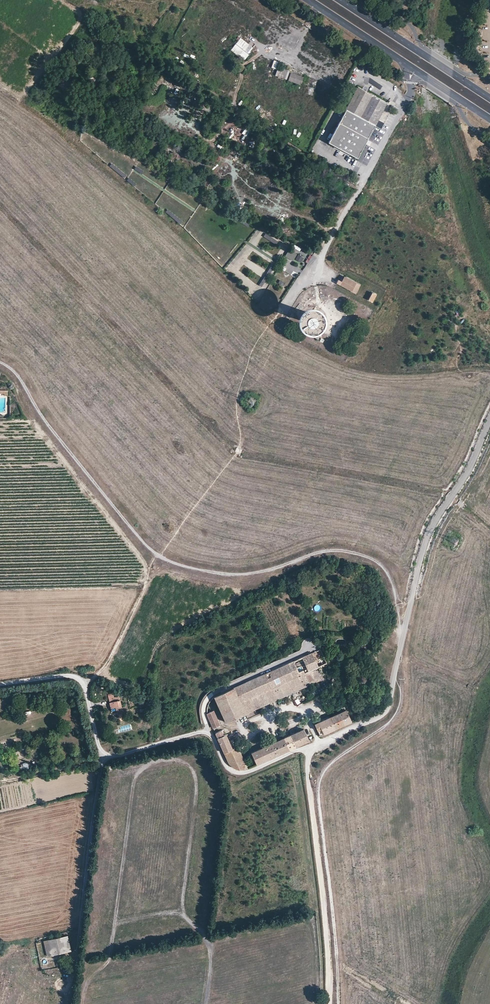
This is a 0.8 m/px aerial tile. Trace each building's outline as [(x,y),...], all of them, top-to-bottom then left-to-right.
[(240,38),(231,51),(244,60),(253,48),(240,38)] [(287,80),(289,70),(284,69),(285,64),(273,61),(272,69),(277,70),(275,77),(287,80)] [(290,73),(288,81),(301,86),(304,77),(290,73)] [(373,95),(358,87),(346,109),(361,117),(373,95)] [(387,102),(373,95),(361,117),(375,125),(381,114),(387,102)] [(393,105),(387,102),(381,114),(387,117),(393,105)] [(375,128),(346,112),(328,144),(357,160),(375,128)] [(331,162),(321,155),(319,159),(329,165),(331,162)] [(338,281),(336,284),(356,294),(360,286),(344,277),(341,282),(338,281)] [(312,653),(265,674),(272,689),(277,700),(284,696),(280,686),(294,679),(299,690),(309,685),(304,675),(309,672),(314,683),(324,679),(312,653)] [(304,675),(309,685),(314,683),(309,672),(304,675)] [(272,689),(265,674),(234,688),(241,703),(272,689)] [(294,679),(280,686),(284,696),(299,690),(294,679)] [(241,703),(234,688),(214,697),(226,723),(246,714),(241,703)] [(277,700),(272,689),(241,703),(246,714),(277,700)] [(113,707),(116,706),(121,705),(119,695),(109,698),(111,708),(113,707)] [(214,711),(207,714),(213,727),(220,725),(214,711)] [(332,718),(338,730),(353,723),(348,711),(342,714),(337,716),(332,718)] [(338,730),(332,718),(317,725),(320,732),(323,731),(326,735),(338,730)] [(222,730),(216,733),(225,752),(233,748),(226,734),(224,735),(222,730)] [(292,736),(297,748),(310,742),(305,730),(292,736)] [(297,748),(292,736),(285,739),(290,751),(297,748)] [(266,748),(271,759),(290,751),(285,739),(275,744),(266,748)] [(238,746),(233,748),(225,752),(228,759),(231,764),(234,766),(237,768),(240,768),(243,768),(246,768),(248,768),(238,746)] [(271,759),(266,748),(253,754),(256,759),(259,765),(271,759)] [(67,936),(44,941),(47,955),(70,950),(67,936)]
